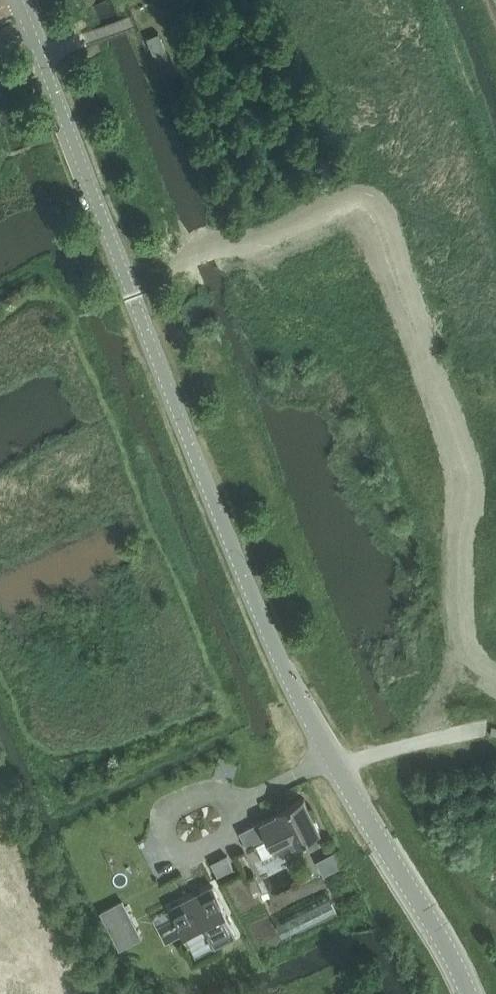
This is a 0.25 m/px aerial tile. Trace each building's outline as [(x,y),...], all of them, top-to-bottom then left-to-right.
[(261,820),(275,850),(293,842),(294,844),(321,830),(304,797),(277,810),(278,812),(261,820)] [(261,820),(240,831),(248,847),(269,836),(261,820)] [(340,850),(331,855),(338,868),(347,863),(340,850)] [(215,945),(237,934),(225,911),(227,910),(214,885),(171,907),(182,931),(202,921),(207,929),(205,930),(207,934),(209,933),(215,945)]
